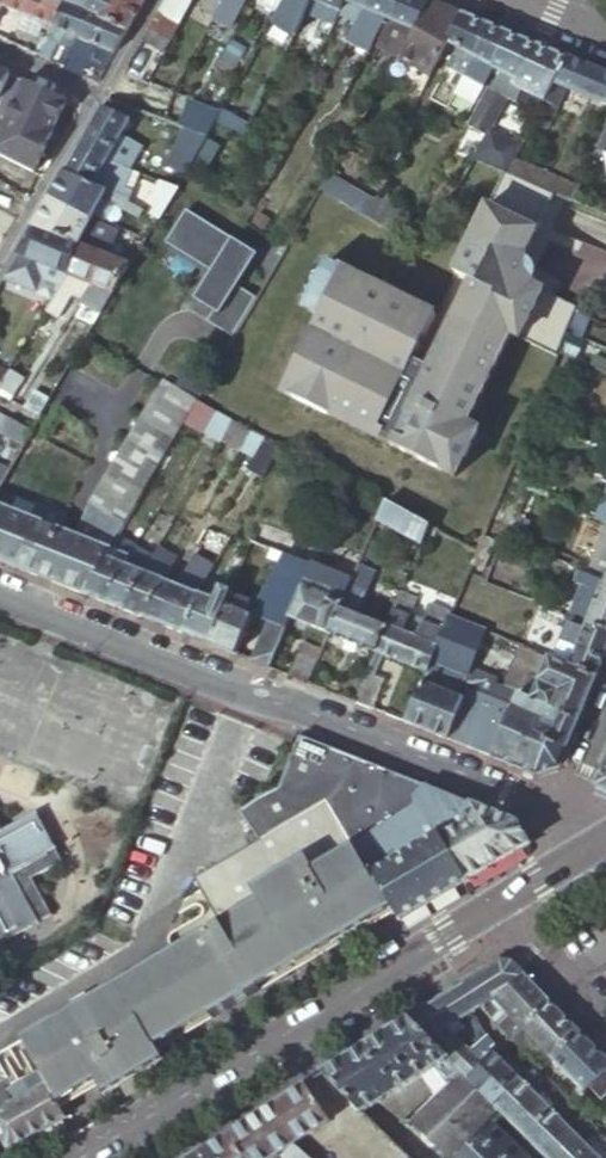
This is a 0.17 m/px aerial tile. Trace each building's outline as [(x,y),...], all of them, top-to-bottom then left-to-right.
[(0,3),(0,7),(19,15),(25,0),(1,0),(0,3)] [(58,0),(57,0),(25,0),(19,15),(50,28),(61,2),(58,0)] [(85,12),(90,0),(58,0),(61,2),(85,12)] [(62,67),(61,69),(71,73),(77,60),(100,70),(109,53),(111,54),(126,29),(97,17),(106,0),(90,0),(85,12),(71,46),(66,60),(62,67)] [(132,0),(106,0),(97,17),(126,29),(140,4),(132,0)] [(193,4),(186,0),(166,0),(158,13),(180,27),(193,4)] [(225,0),(215,0),(208,12),(216,16),(225,0)] [(216,16),(215,18),(232,28),(248,0),(225,0),(216,16)] [(270,23),(292,34),(304,11),(309,1),(310,0),(314,1),(314,0),(283,0),(270,23)] [(323,7),(310,0),(309,1),(304,11),(332,23),(337,13),(323,7)] [(310,0),(323,7),(337,13),(343,2),(344,0),(314,0),(314,1),(310,0)] [(343,2),(350,5),(364,10),(370,0),(344,0),(343,2)] [(364,10),(385,20),(397,0),(370,0),(364,10)] [(423,0),(397,0),(385,20),(412,31),(415,25),(429,3),(423,0)] [(66,42),(65,44),(71,46),(85,12),(61,2),(50,28),(68,36),(66,42)] [(461,16),(429,3),(415,25),(450,38),(461,16)] [(357,23),(364,10),(350,5),(344,17),(357,23)] [(385,20),(364,10),(357,23),(346,41),(368,50),(385,20)] [(215,18),(216,16),(208,12),(204,18),(213,22),(215,18)] [(180,27),(158,13),(143,41),(164,53),(180,27)] [(490,28),(461,16),(450,38),(446,45),(455,50),(465,56),(474,61),(490,28)] [(215,18),(213,22),(205,36),(222,45),(232,28),(215,18)] [(15,25),(8,43),(21,49),(27,37),(32,39),(36,28),(17,20),(15,25)] [(8,43),(15,25),(6,22),(0,35),(0,39),(8,43)] [(50,28),(38,56),(47,60),(57,38),(66,42),(68,36),(50,28)] [(491,71),(510,36),(490,28),(474,61),(491,71)] [(470,158),(501,170),(504,171),(511,158),(519,144),(489,126),(506,97),(514,102),(520,90),(544,102),(568,60),(558,56),(510,36),(491,71),(500,76),(492,93),(488,91),(467,126),(484,135),(482,138),(470,158)] [(231,41),(217,66),(230,73),(244,48),(231,41)] [(65,44),(60,57),(66,60),(71,46),(65,44)] [(465,74),(474,61),(465,56),(457,70),(465,74)] [(602,74),(568,60),(544,102),(532,121),(545,128),(567,88),(592,98),(602,74)] [(485,82),(491,71),(474,61),(465,74),(485,82)] [(3,121),(15,99),(8,95),(9,93),(13,86),(16,80),(0,72),(0,119),(3,121)] [(485,82),(465,74),(458,86),(478,95),(485,82)] [(602,74),(592,98),(605,104),(605,75),(602,74)] [(23,83),(16,80),(13,86),(20,89),(23,83)] [(23,83),(20,89),(16,96),(15,99),(3,121),(1,126),(0,128),(0,157),(30,172),(65,104),(23,83)] [(20,89),(13,86),(9,93),(8,95),(15,99),(16,96),(20,89)] [(193,115),(196,109),(187,106),(185,112),(193,115)] [(102,109),(78,150),(104,160),(126,122),(102,109)] [(193,115),(185,130),(203,137),(208,127),(213,119),(215,116),(196,109),(193,115)] [(184,130),(185,130),(193,115),(185,112),(179,128),(184,130)] [(370,138),(353,127),(345,140),(362,151),(370,138)] [(460,176),(470,158),(482,138),(466,129),(444,166),(460,176)] [(203,137),(185,130),(184,130),(163,165),(180,175),(203,137)] [(205,138),(190,163),(199,169),(214,144),(205,138)] [(345,140),(325,173),(342,183),(362,151),(345,140)] [(104,160),(78,150),(63,176),(90,185),(104,160)] [(504,171),(554,192),(573,199),(579,186),(511,158),(504,171)] [(569,320),(573,310),(575,306),(525,282),(518,284),(514,261),(521,260),(554,192),(504,171),(501,170),(453,270),(471,278),(443,336),(453,340),(439,370),(412,357),(434,311),(323,258),(301,305),(318,314),(281,390),(455,474),(478,427),(466,421),(509,330),(556,352),(557,349),(565,329),(569,320)] [(325,173),(316,187),(333,197),(342,183),(325,173)] [(90,185),(63,176),(60,180),(46,204),(88,222),(91,216),(100,199),(112,204),(117,197),(105,191),(90,185)] [(174,185),(177,181),(170,176),(166,184),(173,187),(174,185)] [(173,187),(166,184),(156,180),(147,196),(157,201),(149,215),(155,219),(173,187)] [(46,204),(33,228),(57,237),(80,246),(82,247),(85,240),(80,238),(88,222),(46,204)] [(233,282),(254,246),(182,205),(162,242),(205,266),(184,303),(233,332),(255,294),(233,282)] [(357,212),(365,217),(369,210),(361,205),(357,212)] [(369,210),(365,217),(375,223),(379,216),(369,210)] [(57,237),(33,228),(16,256),(41,266),(57,237)] [(60,282),(80,246),(57,237),(41,266),(61,273),(57,281),(60,282)] [(102,255),(82,247),(80,246),(60,282),(61,282),(57,290),(69,295),(78,299),(102,255)] [(110,295),(128,265),(102,255),(78,299),(75,303),(100,313),(110,295)] [(518,284),(525,282),(521,260),(514,261),(518,284)] [(37,273),(57,281),(61,273),(41,266),(37,273)] [(60,311),(69,295),(57,290),(61,282),(60,282),(47,306),(60,311)] [(575,306),(573,310),(583,314),(590,295),(580,293),(575,306)] [(576,334),(565,329),(557,349),(600,369),(605,360),(572,344),(576,334)] [(8,375),(0,388),(0,389),(13,396),(23,379),(9,372),(8,375)] [(127,438),(161,457),(167,446),(192,402),(159,382),(127,438)] [(3,397),(9,401),(10,401),(13,396),(0,389),(0,396),(3,397)] [(24,409),(39,417),(49,400),(35,392),(24,409)] [(232,418),(213,409),(201,430),(219,440),(232,418)] [(8,419),(0,415),(0,430),(1,430),(8,419)] [(241,424),(232,418),(219,440),(237,449),(249,428),(241,424)] [(23,445),(31,431),(17,424),(9,438),(23,445)] [(259,433),(249,428),(237,449),(246,455),(259,433)] [(253,455),(264,436),(262,435),(251,454),(253,455)] [(280,445),(264,436),(253,455),(269,464),(280,445)] [(34,576),(83,595),(100,566),(110,548),(123,524),(141,493),(146,483),(153,471),(161,457),(127,438),(89,506),(77,536),(62,530),(34,576)] [(167,446),(161,457),(153,471),(165,478),(179,453),(167,446)] [(510,464),(504,479),(512,483),(518,468),(510,464)] [(533,474),(526,489),(542,495),(549,481),(533,474)] [(512,483),(504,479),(498,494),(506,497),(512,483)] [(548,499),(526,490),(520,506),(532,511),(537,500),(546,503),(548,499)] [(154,501),(141,493),(123,524),(137,532),(154,501)] [(506,497),(498,494),(491,513),(507,519),(515,500),(506,497)] [(427,525),(385,501),(378,518),(420,541),(422,537),(427,525)] [(12,511),(0,506),(0,531),(12,511)] [(33,519),(27,516),(12,511),(0,531),(0,563),(13,568),(26,548),(19,543),(33,519)] [(164,537),(174,519),(164,514),(154,533),(164,537)] [(34,576),(62,530),(33,519),(19,543),(26,548),(13,568),(34,576)] [(255,521),(248,539),(267,546),(270,538),(273,528),(255,521)] [(434,528),(427,525),(422,537),(427,539),(430,532),(432,533),(434,528)] [(590,566),(605,573),(605,526),(590,566)] [(494,531),(485,527),(475,551),(470,565),(479,569),(494,531)] [(270,538),(267,546),(270,547),(273,548),(276,540),(270,538)] [(289,554),(292,546),(286,544),(283,552),(289,554)] [(129,556),(105,604),(123,611),(132,593),(135,588),(138,582),(150,560),(153,555),(135,545),(129,556)] [(294,556),(297,548),(292,546),(289,554),(294,556)] [(278,562),(283,552),(278,550),(273,548),(270,547),(266,558),(278,562)] [(83,595),(105,604),(129,556),(110,548),(100,566),(83,595)] [(294,556),(300,558),(303,550),(297,548),(294,556)] [(278,562),(250,615),(252,616),(268,623),(285,630),(290,616),(312,562),(300,558),(294,556),(289,554),(283,552),(278,562)] [(182,579),(178,587),(196,594),(207,575),(214,564),(196,556),(192,562),(182,579)] [(343,556),(336,571),(353,577),(354,573),(358,566),(359,562),(343,556)] [(132,593),(123,611),(141,618),(151,600),(161,580),(167,570),(150,560),(138,582),(135,588),(132,593)] [(317,564),(312,562),(290,616),(330,633),(349,585),(350,583),(353,577),(336,571),(317,564)] [(366,569),(358,566),(354,573),(363,576),(366,569)] [(605,580),(587,573),(569,616),(570,616),(605,631),(605,577),(605,580)] [(196,594),(182,634),(207,644),(227,592),(228,590),(219,587),(213,601),(199,596),(208,575),(207,575),(196,594)] [(213,601),(219,587),(221,580),(208,575),(199,596),(213,601)] [(151,600),(141,618),(160,625),(163,626),(175,586),(161,580),(151,600)] [(349,585),(330,633),(375,651),(385,624),(356,612),(365,592),(349,585)] [(163,626),(163,627),(178,587),(175,586),(163,626)] [(178,587),(163,627),(182,634),(196,594),(178,587)] [(227,592),(207,644),(235,655),(252,616),(250,615),(245,613),(250,601),(227,592)] [(480,613),(454,603),(449,614),(475,625),(480,613)] [(425,672),(430,660),(439,639),(443,630),(422,621),(416,636),(403,631),(408,616),(392,609),(385,624),(375,651),(425,672)] [(466,674),(481,637),(484,629),(475,625),(449,614),(443,630),(439,639),(430,660),(466,674)] [(605,654),(605,631),(570,616),(556,651),(547,648),(545,654),(548,656),(597,676),(605,654)] [(269,669),(285,630),(268,623),(252,662),(264,667),(269,669)] [(537,683),(548,656),(545,654),(484,629),(481,637),(537,683)] [(289,677),(308,684),(322,651),(303,643),(289,677)] [(587,702),(597,676),(548,656),(537,683),(587,702)] [(425,672),(422,683),(457,696),(463,680),(466,674),(430,660),(425,672)] [(366,674),(356,703),(360,705),(371,709),(382,680),(366,674)] [(477,679),(471,676),(468,682),(474,685),(477,679)] [(420,729),(441,737),(457,696),(422,683),(405,723),(420,729)] [(560,767),(587,702),(537,683),(531,699),(517,694),(513,706),(493,757),(520,768),(537,775),(560,767)] [(457,696),(441,737),(473,750),(479,733),(491,697),(467,687),(462,699),(457,696)] [(479,733),(473,750),(493,757),(513,706),(491,697),(479,733)] [(301,736),(296,746),(282,776),(312,788),(330,779),(332,778),(346,754),(301,736)] [(596,787),(605,791),(605,761),(596,787)] [(433,788),(381,767),(375,776),(372,779),(368,785),(354,799),(376,813),(387,827),(420,806),(418,803),(433,788)] [(277,826),(303,811),(326,797),(329,802),(335,798),(338,804),(344,801),(352,803),(337,793),(330,779),(312,788),(286,801),(264,806),(277,826)] [(433,788),(418,803),(420,806),(429,820),(437,833),(464,882),(516,852),(526,846),(528,840),(516,821),(433,788)] [(238,809),(259,838),(277,826),(264,806),(286,801),(276,790),(251,799),(238,809)] [(326,797),(303,811),(366,928),(395,911),(349,836),(332,808),(329,802),(326,797)] [(335,798),(329,802),(332,808),(338,804),(335,798)] [(354,799),(352,803),(363,819),(374,835),(387,827),(376,813),(354,799)] [(363,819),(352,803),(344,801),(338,804),(352,826),(363,819)] [(332,808),(349,836),(359,830),(370,845),(381,838),(395,858),(437,833),(429,820),(420,806),(387,827),(374,835),(363,819),(352,826),(338,804),(332,808)] [(277,826),(259,838),(325,952),(366,928),(303,811),(277,826)] [(39,923),(19,887),(48,871),(20,821),(0,832),(0,944),(39,923)] [(395,911),(400,920),(464,882),(437,833),(395,858),(381,838),(370,845),(359,830),(349,836),(395,911)] [(130,1076),(161,1058),(156,1050),(325,952),(259,838),(192,878),(217,921),(20,1035),(37,1068),(58,1107),(97,1085),(101,1093),(130,1076)] [(486,967),(462,983),(479,1005),(494,996),(523,1026),(549,1002),(509,961),(498,960),(486,967)] [(479,1005),(462,983),(435,1000),(454,1021),(471,1040),(481,1030),(471,1010),(479,1005)] [(494,996),(479,1005),(511,1038),(523,1026),(494,996)] [(435,1000),(409,1016),(448,1056),(451,1059),(461,1068),(467,1074),(482,1060),(477,1055),(466,1045),(447,1025),(454,1021),(435,1000)] [(523,1026),(511,1038),(520,1048),(532,1036),(552,1057),(578,1032),(549,1002),(523,1026)] [(409,1016),(321,1072),(361,1112),(377,1101),(402,1119),(432,1090),(420,1074),(448,1056),(409,1016)] [(447,1025),(466,1045),(471,1040),(454,1021),(447,1025)] [(492,1041),(481,1030),(471,1040),(466,1045),(477,1055),(492,1041)] [(588,1087),(604,1071),(605,1069),(605,1060),(578,1032),(552,1057),(584,1091),(588,1087)] [(492,1041),(477,1055),(482,1060),(492,1050),(496,1045),(492,1041)] [(482,1060),(467,1074),(491,1098),(515,1073),(492,1050),(482,1060)] [(451,1059),(448,1056),(420,1074),(432,1090),(436,1093),(461,1068),(451,1059)] [(63,1116),(58,1107),(37,1068),(8,1084),(12,1091),(23,1084),(28,1093),(10,1103),(1,1088),(0,1089),(0,1136),(8,1149),(56,1120),(63,1116)] [(436,1093),(411,1117),(448,1153),(497,1104),(491,1098),(467,1074),(461,1068),(436,1093)] [(588,1087),(593,1093),(600,1099),(605,1093),(605,1073),(604,1071),(588,1087)] [(491,1098),(497,1104),(509,1117),(534,1091),(515,1073),(491,1098)] [(218,1157),(267,1157),(293,1142),(328,1119),(304,1083),(283,1096),(262,1109),(204,1146),(218,1157)] [(526,1133),(551,1108),(534,1091),(509,1117),(526,1133)] [(600,1099),(593,1093),(589,1097),(596,1104),(600,1099)] [(597,1105),(605,1115),(605,1096),(597,1105)] [(526,1133),(543,1150),(568,1124),(551,1108),(526,1133)] [(494,1120),(487,1127),(519,1157),(531,1157),(494,1120)] [(585,1141),(568,1124),(543,1150),(551,1157),(568,1157),(585,1141)] [(487,1127),(456,1157),(519,1157),(487,1127)] [(585,1141),(568,1157),(602,1157),(585,1141)] [(267,1157),(311,1157),(293,1142),(267,1157)] [(204,1146),(185,1157),(218,1157),(204,1146)]
